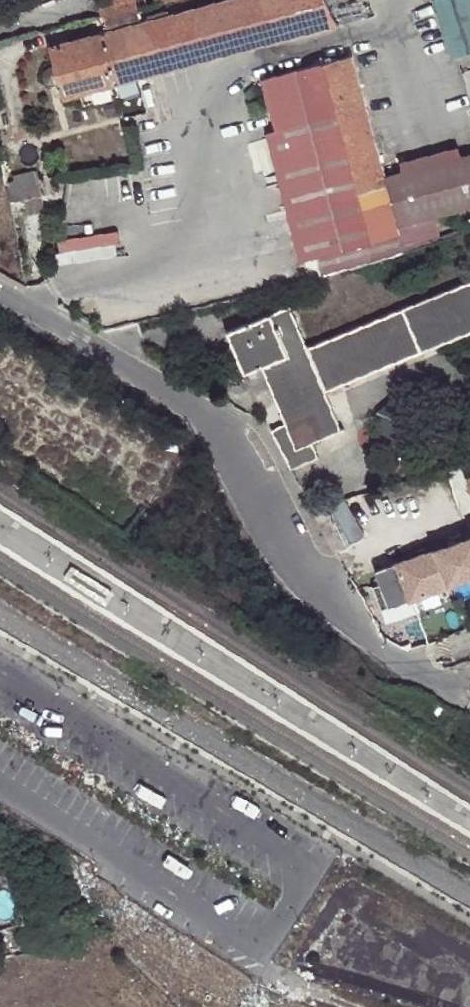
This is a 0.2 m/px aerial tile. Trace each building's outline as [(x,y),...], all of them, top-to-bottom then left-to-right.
[(137,7),(137,6),(136,0),(98,0),(101,17),(137,7)] [(140,23),(105,32),(103,34),(116,84),(120,83),(329,28),(338,25),(326,0),(236,0),(171,16),(169,10),(149,15),(150,22),(140,23)] [(469,49),(469,0),(434,0),(446,54),(469,49)] [(140,23),(137,7),(101,17),(105,32),(140,23)] [(112,84),(101,34),(48,47),(61,98),(66,96),(77,93),(106,86),(112,84)] [(112,84),(116,84),(103,34),(101,34),(112,84)] [(308,261),(374,244),(398,238),(396,229),(382,178),(351,56),(263,79),(277,132),(308,261)] [(106,86),(77,93),(78,98),(81,104),(114,93),(112,84),(106,86)] [(298,263),(308,261),(277,132),(265,135),(298,263)] [(399,161),(403,172),(462,156),(459,145),(399,161)] [(396,229),(469,209),(469,153),(462,156),(403,172),(382,178),(396,229)] [(8,200),(9,202),(23,198),(40,194),(36,176),(34,170),(11,174),(11,180),(4,180),(8,200)] [(40,194),(23,198),(26,212),(42,208),(40,194)] [(77,256),(115,252),(113,231),(75,234),(77,256)] [(374,244),(378,262),(391,259),(402,254),(398,238),(374,244)] [(325,392),(434,347),(469,332),(469,280),(307,347),(325,392)] [(287,428),(271,435),(289,467),(317,456),(312,442),(340,431),(325,392),(307,347),(290,305),(227,331),(244,373),(262,367),(284,422),(287,428)] [(380,411),(383,431),(402,437),(417,424),(415,406),(394,399),(380,411)] [(344,498),(310,508),(335,552),(365,536),(344,498)] [(466,536),(458,539),(453,541),(426,551),(397,563),(410,597),(469,575),(469,534),(466,536)] [(397,563),(426,551),(424,546),(394,557),(397,563)] [(389,605),(410,597),(397,563),(376,571),(380,582),(389,605)] [(72,565),(64,577),(106,604),(114,591),(72,565)] [(24,924),(16,875),(0,865),(0,929),(24,924)]
